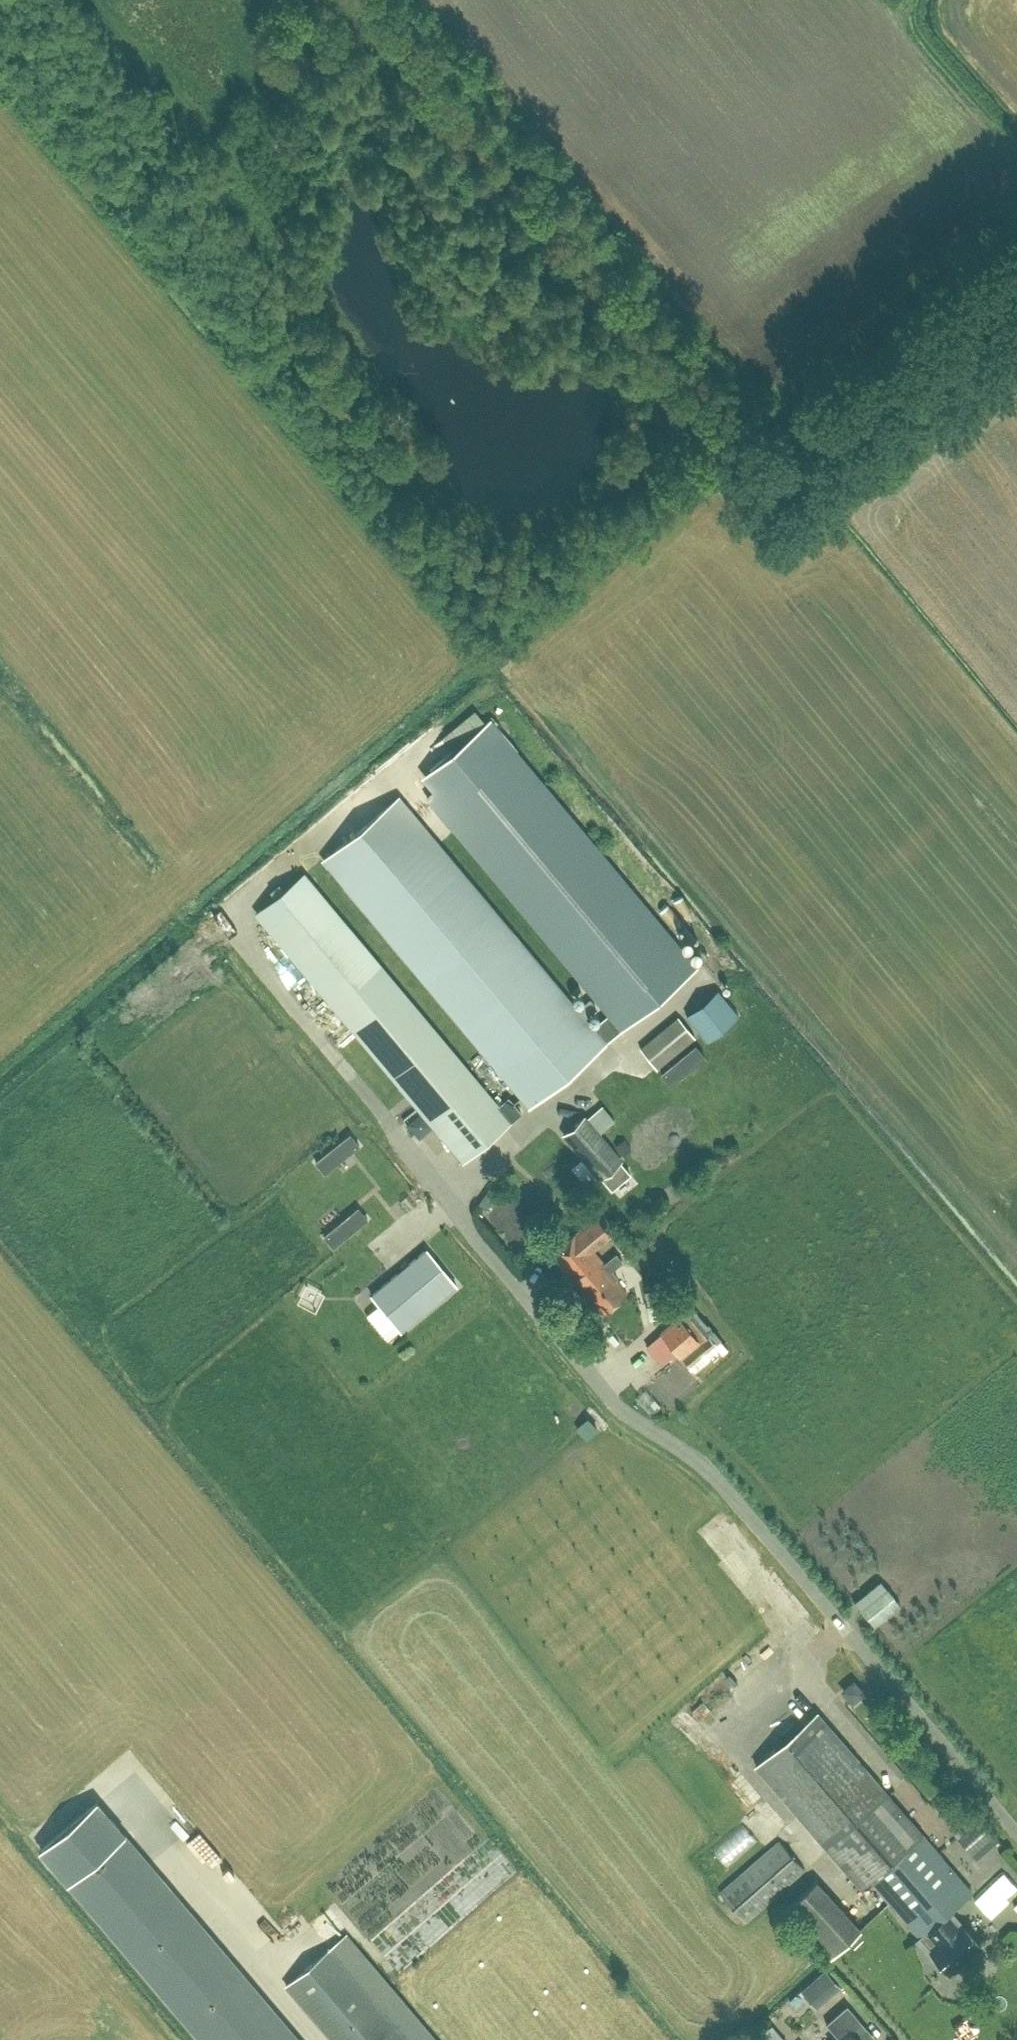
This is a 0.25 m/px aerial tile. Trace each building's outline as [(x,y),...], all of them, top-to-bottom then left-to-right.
[(491,716),(413,781),(606,1013),(619,1029),(697,964),(491,716)] [(398,795),(323,858),(529,1104),(604,1041),(619,1029),(606,1013),(591,1026),(583,1017),(575,1007),(398,795)] [(520,1111),(513,1102),(512,1102),(507,1097),(498,1105),(303,872),(256,912),(463,1159),(520,1111)] [(717,987),(686,1013),(707,1038),(738,1013),(717,987)] [(639,1045),(656,1066),(694,1035),(677,1014),(639,1045)] [(584,1113),(560,1132),(581,1157),(597,1176),(599,1178),(602,1176),(612,1188),(629,1173),(619,1161),(622,1158),(600,1132),(587,1116),(584,1113)] [(519,1246),(535,1237),(513,1203),(498,1213),(519,1246)] [(550,1253),(572,1279),(583,1270),(581,1268),(584,1265),(580,1260),(593,1248),(612,1232),(596,1213),(550,1253)] [(426,1246),(370,1292),(401,1329),(457,1282),(426,1246)] [(583,1270),(572,1279),(579,1288),(581,1286),(602,1311),(626,1290),(614,1276),(616,1275),(611,1268),(622,1259),(616,1251),(604,1261),(593,1248),(580,1260),(584,1265),(581,1268),(583,1270)] [(644,1289),(647,1305),(663,1302),(659,1286),(644,1289)] [(679,1313),(661,1329),(682,1353),(700,1338),(679,1313)] [(708,1333),(682,1356),(689,1364),(715,1342),(708,1333)] [(636,1384),(624,1392),(631,1402),(643,1395),(636,1384)] [(946,1974),(950,1970),(980,1944),(958,1920),(958,1921),(949,1910),(972,1890),(912,1821),(817,1710),(756,1763),(861,1884),(870,1877),(919,1935),(916,1938),(946,1974)] [(40,1848),(163,1993),(203,2039),(299,2039),(221,1947),(96,1801),(46,1843),(40,1848)] [(975,1811),(954,1829),(975,1854),(996,1836),(975,1811)] [(171,1833),(164,1840),(176,1852),(183,1845),(171,1833)] [(720,1891),(745,1919),(805,1866),(780,1837),(720,1891)] [(362,1840),(331,1869),(343,1882),(374,1852),(362,1840)] [(830,1954),(861,1927),(816,1878),(785,1907),(830,1954)] [(287,1982),(336,2039),(439,2039),(347,1931),(287,1982)] [(839,1983),(825,1968),(801,1989),(815,2005),(839,1983)] [(850,2028),(861,2019),(847,2003),(826,2021),(840,2037),(836,2039),(860,2039),(850,2028)] [(764,2031),(771,2039),(785,2039),(772,2025),(764,2031)]
